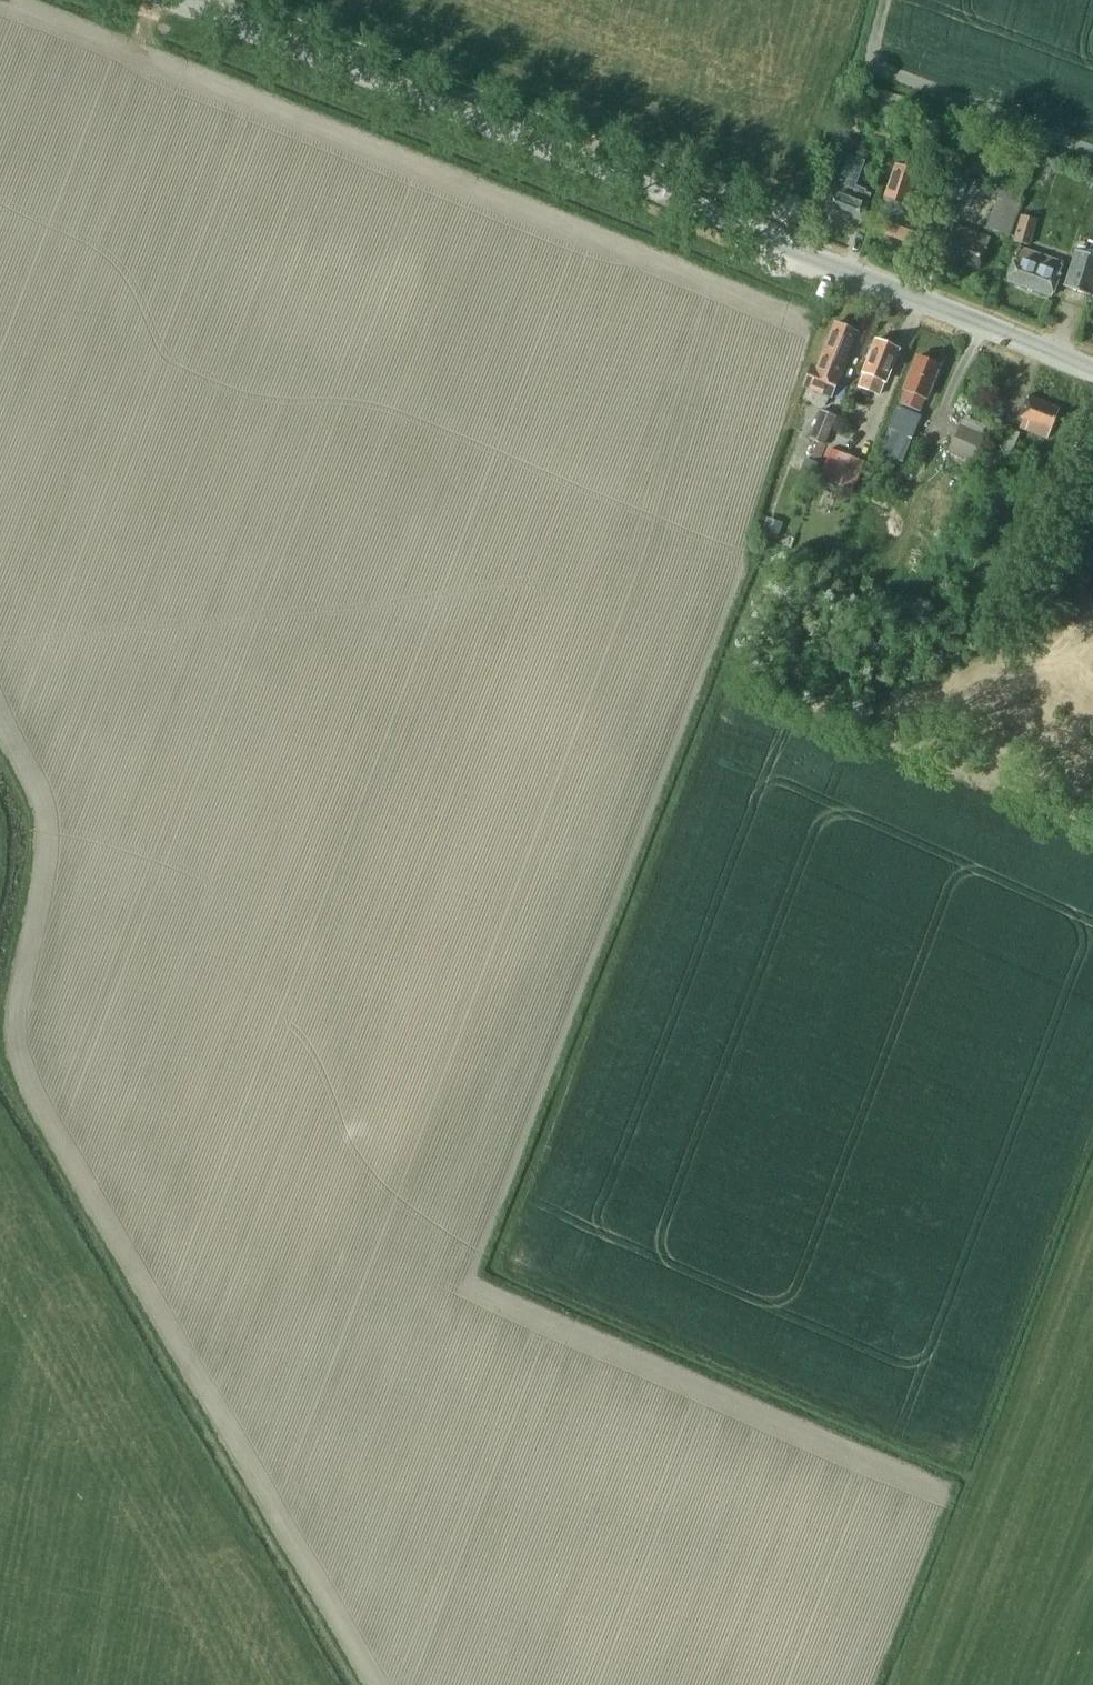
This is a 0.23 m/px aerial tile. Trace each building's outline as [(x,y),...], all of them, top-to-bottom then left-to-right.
[(889,104),(883,128),(904,133),(911,110),(889,104)] [(953,139),(969,145),(961,168),(1003,183),(986,227),(1010,237),(1027,193),(1022,192),(1034,161),(956,132),(953,139)] [(865,191),(866,189),(855,185),(864,162),(839,152),(831,175),(837,178),(824,210),(860,224),(871,194),(865,191)] [(926,248),(936,220),(905,208),(918,170),(895,162),(884,197),(880,210),(887,213),(880,231),(926,248)] [(1037,219),(1020,215),(1013,241),(1030,246),(1037,219)] [(979,269),(991,237),(954,224),(942,255),(979,269)] [(1051,295),(1063,262),(1019,247),(1008,280),(1051,295)] [(1063,285),(1092,295),(1092,291),(1092,256),(1075,250),(1063,285)] [(843,364),(857,330),(837,322),(823,356),(818,367),(812,365),(803,385),(831,396),(839,376),(838,376),(843,364)] [(884,381),(898,347),(878,338),(864,373),(865,373),(860,386),(879,393),(883,381),(884,381)] [(925,398),(939,363),(919,355),(905,389),(906,390),(901,402),(920,410),(925,397),(925,398)] [(1047,438),(1059,408),(1027,395),(1019,417),(1023,418),(1020,427),(1047,438)] [(918,417),(896,408),(879,453),(900,462),(918,417)] [(837,416),(821,409),(809,438),(820,443),(811,464),(817,467),(837,416)] [(985,436),(961,425),(949,451),(973,462),(985,436)] [(1004,477),(1021,432),(1001,425),(988,458),(994,460),(990,471),(1004,477)] [(864,461),(830,448),(819,478),(853,491),(864,461)] [(783,522),(769,518),(764,535),(777,539),(783,522)]
